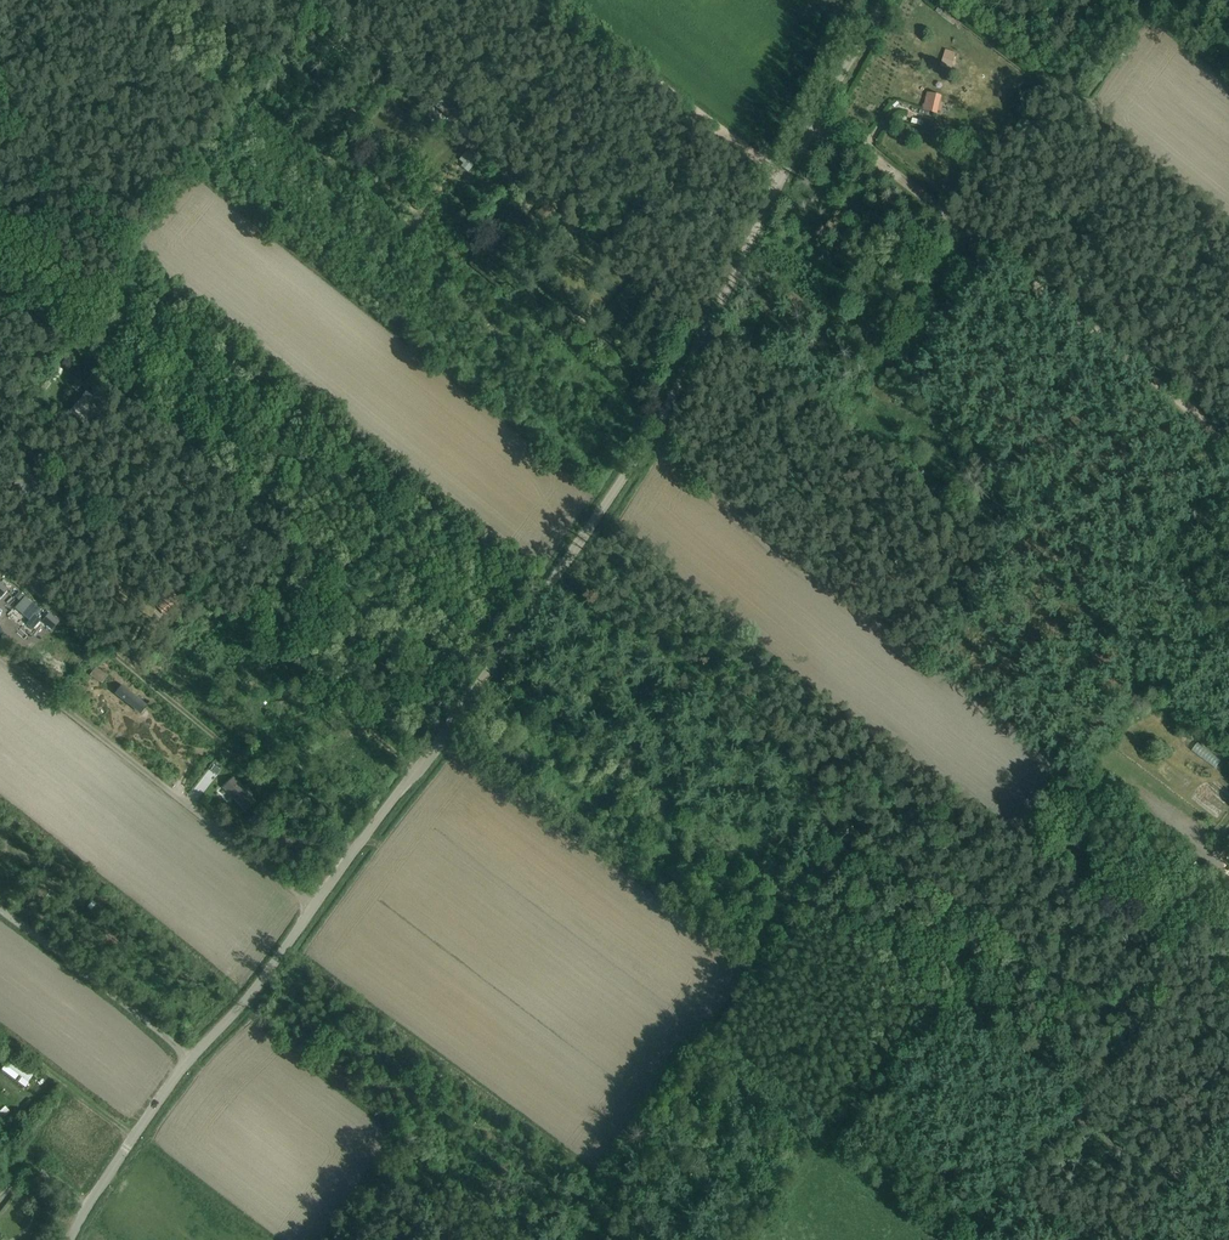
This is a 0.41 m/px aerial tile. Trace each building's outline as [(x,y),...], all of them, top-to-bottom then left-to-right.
[(947,51),(942,67),(951,70),(956,54),(947,51)] [(925,110),(925,112),(937,115),(938,113),(942,96),(927,93),(923,110),(925,110)] [(948,130),(954,119),(944,114),(938,126),(948,130)] [(876,136),(881,128),(875,124),(870,132),(876,136)] [(832,305),(839,295),(834,288),(827,298),(830,300),(831,301),(829,303),(832,305)] [(782,348),(786,347),(793,344),(792,341),(791,339),(790,335),(779,340),(782,348)] [(203,356),(212,365),(217,359),(208,351),(203,356)] [(87,424),(103,404),(88,392),(71,412),(87,424)] [(923,457),(916,467),(922,472),(929,462),(923,457)] [(102,536),(83,518),(78,524),(91,536),(87,540),(94,545),(102,536)] [(977,529),(987,537),(991,532),(982,523),(977,529)] [(68,532),(76,543),(84,537),(76,526),(68,532)] [(255,546),(243,535),(235,544),(247,555),(255,546)] [(16,586),(5,597),(15,606),(26,595),(16,586)] [(160,599),(170,610),(179,602),(169,590),(160,599)] [(26,597),(16,610),(30,621),(27,625),(32,630),(41,620),(40,619),(44,615),(39,611),(40,610),(26,597)] [(109,674),(97,666),(90,676),(102,684),(109,674)] [(116,693),(142,712),(148,703),(122,685),(116,693)] [(256,802),(251,797),(253,796),(251,794),(250,795),(234,779),(224,788),(245,811),(256,802)] [(12,1058),(6,1066),(28,1083),(34,1076),(12,1058)] [(778,1113),(787,1101),(781,1097),(772,1108),(778,1113)] [(777,1116),(783,1121),(789,1113),(783,1108),(777,1116)]
